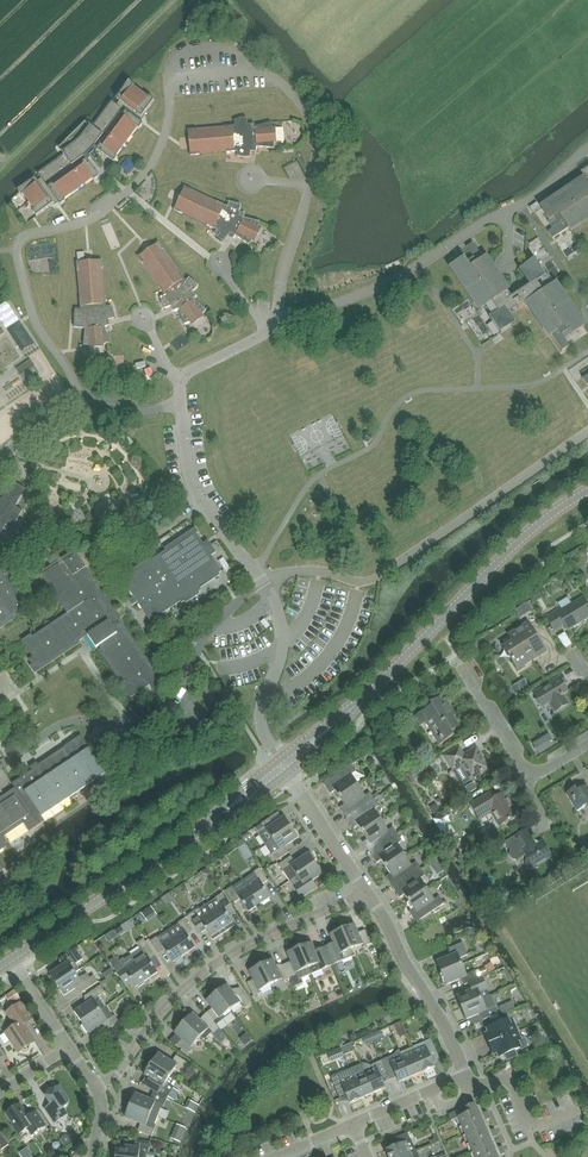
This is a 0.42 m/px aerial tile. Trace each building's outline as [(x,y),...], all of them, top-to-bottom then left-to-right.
[(234,42),(254,54),(261,43),(242,30),(234,42)] [(116,99),(121,102),(118,106),(112,101),(92,127),(85,121),(58,147),(64,155),(37,174),(42,180),(39,183),(35,178),(18,191),(22,196),(24,195),(35,209),(33,211),(37,216),(54,204),(55,205),(56,206),(59,204),(60,205),(66,201),(64,199),(93,179),(94,181),(100,177),(88,160),(91,158),(95,163),(100,159),(95,154),(98,151),(114,163),(118,158),(116,156),(137,128),(139,130),(143,124),(142,123),(144,119),(143,119),(142,118),(154,100),(149,96),(147,99),(133,88),(135,86),(129,82),(116,99)] [(188,131),(189,138),(190,155),(190,156),(199,155),(199,153),(226,151),(226,153),(236,152),(238,152),(238,157),(250,158),(251,150),(256,151),(257,147),(274,149),(275,136),(271,123),(255,127),(254,124),(248,125),(246,118),(234,121),(235,126),(234,126),(224,127),(224,129),(197,131),(197,129),(188,130),(188,131)] [(586,179),(542,209),(550,221),(554,218),(559,224),(548,231),(552,238),(568,228),(569,229),(587,216),(587,167),(581,172),(586,179)] [(207,226),(211,228),(216,230),(217,231),(214,235),(224,242),(229,236),(234,239),(236,236),(249,246),(257,235),(260,222),(244,218),(245,215),(239,213),(241,206),(229,202),(228,207),(217,202),(217,204),(192,192),(193,191),(184,187),(181,194),(174,210),(182,214),(183,213),(207,224),(207,226)] [(160,298),(166,310),(173,307),(175,312),(178,310),(185,326),(197,320),(207,311),(195,299),(197,297),(193,293),(198,287),(190,278),(186,282),(179,272),(178,273),(163,251),(164,250),(159,242),(153,247),(139,258),(138,258),(143,265),(144,264),(160,286),(158,287),(164,295),(165,296),(160,298)] [(484,259),(473,243),(466,248),(473,259),(467,263),(464,258),(452,266),(481,309),(484,307),(491,317),(490,318),(500,334),(516,323),(511,315),(509,313),(517,308),(519,310),(529,303),(551,335),(552,335),(563,351),(570,346),(562,335),(568,331),(571,335),(584,327),(555,284),(544,291),(537,282),(546,276),(535,259),(520,270),(530,285),(511,297),(485,258),(484,259)] [(101,260),(77,263),(77,271),(79,271),(81,298),(80,299),(81,310),(76,310),(74,328),(85,329),(84,346),(86,346),(97,347),(107,344),(109,344),(105,327),(108,326),(107,321),(114,319),(111,306),(106,308),(106,306),(105,302),(105,296),(104,296),(101,269),(103,269),(102,260),(101,260)] [(0,306),(0,316),(8,328),(20,320),(7,301),(0,306)] [(21,369),(37,361),(33,352),(16,360),(21,369)] [(32,364),(19,373),(23,380),(37,371),(32,364)] [(6,525),(13,529),(23,510),(15,507),(25,488),(12,481),(2,500),(0,498),(0,536),(6,525)] [(134,597),(127,601),(131,606),(137,602),(152,624),(160,618),(158,615),(179,600),(182,604),(202,590),(199,587),(222,572),(212,556),(216,553),(211,545),(206,548),(195,531),(122,580),(134,597)] [(52,558),(61,553),(58,548),(49,552),(52,558)] [(74,550),(61,559),(63,562),(59,564),(57,562),(50,566),(42,572),(69,612),(25,642),(35,656),(29,660),(36,671),(79,642),(88,636),(96,648),(99,646),(131,695),(149,684),(153,691),(164,684),(118,615),(114,610),(74,550)] [(218,561),(227,574),(232,570),(224,558),(218,561)] [(19,616),(17,614),(27,607),(6,576),(9,574),(0,560),(0,629),(19,616)] [(568,597),(558,603),(561,607),(562,610),(572,603),(568,597)] [(587,616),(587,608),(582,598),(572,603),(562,610),(557,613),(555,610),(545,617),(554,631),(564,625),(566,630),(587,616)] [(526,655),(541,646),(527,622),(507,635),(512,642),(504,647),(516,668),(530,660),(526,655)] [(561,694),(567,691),(563,684),(565,683),(561,676),(533,693),(541,707),(549,702),(555,711),(567,704),(561,694)] [(216,701),(207,687),(202,690),(211,704),(216,701)] [(450,731),(458,726),(449,712),(451,710),(442,695),(429,704),(430,706),(414,717),(419,725),(425,721),(439,744),(453,736),(450,731)] [(10,845),(4,837),(24,824),(30,832),(45,822),(42,817),(92,783),(95,788),(110,778),(107,774),(106,774),(89,749),(90,749),(81,735),(65,747),(39,765),(37,763),(30,768),(32,771),(12,784),(15,788),(0,799),(0,852),(10,845)] [(469,779),(487,768),(475,748),(463,755),(457,747),(443,756),(451,769),(459,764),(469,779)] [(340,798),(358,785),(351,775),(356,772),(351,765),(323,783),(330,794),(335,791),(340,798)] [(347,818),(375,799),(370,793),(365,796),(358,785),(340,798),(344,805),(340,808),(347,818)] [(586,785),(576,791),(574,788),(564,794),(575,812),(584,806),(585,809),(587,807),(587,789),(586,785)] [(499,825),(517,814),(503,793),(495,798),(490,791),(469,804),(478,818),(490,811),(499,825)] [(363,832),(382,820),(374,809),(379,806),(375,799),(347,818),(354,829),(358,825),(363,832)] [(453,821),(446,811),(433,819),(446,841),(457,834),(450,823),(453,821)] [(254,828),(259,835),(260,838),(263,839),(269,835),(273,840),(291,827),(284,817),(271,826),(267,820),(254,828)] [(370,853),(398,834),(393,827),(388,830),(382,820),(363,832),(368,839),(363,842),(370,853)] [(291,827),(273,840),(265,845),(276,861),(289,853),(285,847),(298,838),(291,827)] [(527,830),(504,844),(504,845),(506,844),(510,851),(510,853),(510,854),(510,855),(510,856),(511,858),(512,859),(514,860),(516,860),(516,861),(526,855),(528,858),(527,859),(526,861),(526,862),(526,863),(526,865),(527,866),(528,867),(529,868),(531,869),(532,869),(534,868),(538,867),(538,866),(552,857),(553,859),(553,858),(543,841),(540,843),(537,845),(534,841),(527,830)] [(248,832),(241,837),(244,841),(251,836),(248,832)] [(386,867),(405,855),(398,844),(402,841),(398,834),(370,853),(377,863),(381,860),(386,867)] [(245,845),(239,849),(242,855),(249,851),(245,845)] [(279,865),(283,871),(290,881),(297,876),(316,864),(314,861),(316,860),(311,852),(295,862),(291,856),(279,865)] [(393,888),(421,869),(416,862),(412,865),(405,855),(386,867),(391,874),(386,877),(393,888)] [(317,888),(312,881),(325,873),(319,865),(318,866),(316,864),(297,876),(301,882),(293,887),(301,898),(317,888)] [(254,874),(244,881),(260,905),(271,898),(262,885),(268,881),(260,868),(253,873),(254,874)] [(409,902),(428,889),(421,879),(425,876),(421,869),(393,888),(400,898),(405,895),(409,902)] [(232,887),(226,891),(234,904),(240,900),(249,912),(260,905),(244,881),(233,888),(232,887)] [(428,889),(409,902),(414,909),(409,912),(416,922),(432,912),(444,904),(439,897),(435,900),(428,889)] [(236,914),(222,893),(205,905),(224,933),(235,926),(230,918),(236,914)] [(224,933),(205,905),(188,916),(201,936),(208,933),(213,940),(224,933)] [(172,937),(184,955),(195,948),(187,935),(193,931),(185,918),(167,930),(172,937)] [(111,935),(128,925),(124,919),(108,929),(111,935)] [(342,929),(351,950),(363,944),(364,947),(371,944),(365,930),(358,933),(355,924),(342,929)] [(351,950),(342,929),(330,934),(334,943),(325,947),(333,965),(334,965),(336,964),(354,956),(351,950)] [(184,955),(172,937),(167,930),(150,941),(159,954),(165,950),(173,963),(175,961),(176,963),(183,958),(182,957),(184,955)] [(135,962),(147,980),(158,973),(150,960),(156,956),(144,938),(138,943),(141,948),(130,955),(135,962)] [(312,942),(299,947),(311,975),(323,970),(333,965),(325,947),(316,951),(312,942)] [(442,973),(462,964),(460,959),(468,955),(463,943),(449,949),(452,955),(437,962),(442,973)] [(301,979),(311,975),(299,947),(287,953),(291,962),(284,965),(290,978),(294,987),(303,983),(301,979)] [(83,959),(76,948),(59,959),(63,965),(49,974),(51,976),(50,977),(54,984),(56,983),(57,985),(75,973),(72,967),(75,964),(83,959)] [(147,980),(135,962),(130,955),(120,961),(116,956),(110,960),(113,965),(126,986),(133,982),(136,988),(138,986),(139,988),(145,983),(144,982),(147,980)] [(290,978),(284,965),(277,968),(273,959),(261,965),(271,985),(282,979),(283,982),(290,978)] [(462,964),(442,973),(447,985),(462,978),(465,985),(469,983),(478,979),(475,972),(467,975),(462,964)] [(491,964),(485,968),(489,973),(495,969),(491,964)] [(259,991),(271,985),(261,965),(249,971),(254,980),(247,983),(254,996),(261,993),(259,991)] [(75,973),(57,985),(64,996),(78,987),(82,993),(98,982),(94,975),(90,978),(87,974),(79,978),(75,973)] [(472,990),(457,996),(462,1008),(482,999),(488,996),(486,992),(488,991),(482,978),(478,979),(469,983),(472,990)] [(217,993),(230,1010),(240,1003),(245,1008),(252,1003),(240,987),(233,992),(227,985),(217,993)] [(75,1012),(82,1023),(105,1007),(98,997),(105,992),(101,986),(84,997),(88,1003),(75,1012)] [(14,990),(5,996),(11,1005),(20,998),(14,990)] [(220,1018),(230,1010),(217,993),(206,1001),(212,1009),(205,1014),(216,1025),(222,1020),(220,1018)] [(482,999),(462,1008),(467,1019),(482,1013),(484,1019),(498,1013),(491,995),(488,996),(482,999)] [(27,1047),(35,1042),(24,1025),(31,1020),(20,1004),(7,1012),(15,1024),(14,1027),(6,1033),(19,1053),(23,1050),(26,1051),(27,1047)] [(506,1004),(499,1007),(502,1014),(509,1011),(506,1004)] [(112,1017),(105,1007),(82,1023),(83,1025),(82,1025),(87,1033),(88,1032),(89,1034),(103,1025),(107,1031),(118,1023),(114,1017),(112,1017)] [(219,1028),(216,1025),(205,1014),(200,1020),(192,1013),(183,1023),(200,1038),(209,1029),(214,1034),(219,1028)] [(490,1044),(518,1032),(515,1024),(511,1026),(509,1019),(503,1022),(501,1017),(490,1022),(492,1026),(487,1029),(489,1033),(485,1034),(490,1044)] [(401,1022),(394,1025),(397,1031),(404,1028),(401,1022)] [(191,1047),(200,1038),(183,1023),(175,1033),(182,1039),(177,1045),(188,1055),(193,1049),(191,1047)] [(250,1028),(242,1031),(246,1039),(254,1035),(250,1028)] [(371,1035),(370,1035),(373,1041),(380,1038),(377,1032),(371,1035)] [(518,1032),(490,1044),(494,1054),(497,1053),(499,1057),(504,1054),(507,1060),(518,1056),(515,1050),(520,1047),(521,1049),(526,1047),(527,1043),(526,1040),(523,1038),(521,1039),(518,1032)] [(413,1048),(423,1072),(435,1067),(434,1067),(435,1067),(433,1061),(439,1059),(431,1040),(413,1048)] [(345,1046),(341,1048),(343,1055),(351,1052),(348,1045),(347,1045),(345,1046)] [(411,1077),(423,1072),(413,1048),(401,1053),(411,1077)] [(411,1077),(401,1053),(400,1053),(399,1051),(396,1052),(392,1056),(382,1060),(390,1079),(396,1077),(399,1082),(411,1077)] [(151,1064),(170,1076),(175,1069),(182,1074),(189,1064),(176,1056),(172,1062),(159,1053),(151,1064)] [(382,1060),(369,1066),(368,1066),(366,1065),(364,1064),(362,1065),(360,1065),(364,1074),(365,1073),(374,1093),(386,1088),(383,1082),(390,1079),(382,1060)] [(154,1091),(167,1098),(173,1101),(179,1093),(169,1087),(175,1079),(170,1076),(151,1064),(144,1075),(149,1078),(145,1086),(154,1091)] [(362,1098),(374,1093),(365,1073),(364,1074),(353,1078),(362,1098)] [(362,1098),(353,1078),(344,1082),(342,1077),(332,1082),(341,1101),(347,1098),(350,1103),(350,1104),(362,1099),(362,1098)] [(68,1103),(69,1100),(67,1097),(60,1086),(54,1090),(51,1089),(47,1092),(47,1094),(45,1096),(51,1105),(45,1109),(54,1123),(67,1115),(63,1109),(65,1107),(67,1105),(68,1103)] [(164,1105),(167,1098),(154,1091),(150,1099),(135,1093),(130,1106),(157,1117),(161,1109),(162,1109),(164,1105)] [(189,1100),(185,1108),(192,1112),(196,1104),(189,1100)] [(32,1135),(46,1126),(36,1112),(29,1117),(20,1104),(6,1113),(14,1125),(13,1126),(19,1135),(28,1129),(32,1135)] [(498,1156),(505,1153),(502,1147),(495,1150),(491,1139),(498,1136),(496,1131),(489,1134),(488,1134),(483,1122),(490,1119),(487,1112),(480,1115),(476,1104),(449,1115),(452,1121),(459,1118),(476,1156),(498,1156)] [(154,1124),(157,1117),(130,1106),(125,1118),(141,1124),(138,1131),(152,1136),(156,1125),(154,1124)] [(75,1120),(75,1122),(75,1123),(76,1125),(77,1126),(79,1126),(80,1126),(82,1126),(83,1125),(84,1124),(84,1122),(84,1120),(83,1119),(82,1118),(81,1117),(79,1117),(77,1118),(76,1119),(75,1120)] [(180,1126),(177,1132),(183,1135),(186,1128),(180,1126)] [(9,1145),(0,1132),(0,1151),(9,1145)] [(411,1154),(416,1152),(416,1151),(413,1146),(408,1133),(389,1141),(391,1148),(386,1150),(386,1151),(388,1156),(403,1156),(411,1154)] [(433,1144),(440,1141),(437,1133),(433,1135),(434,1137),(433,1140),(429,1142),(433,1144)] [(62,1138),(62,1140),(65,1145),(71,1142),(71,1139),(69,1137),(65,1136),(62,1138)] [(117,1156),(154,1156),(155,1154),(149,1153),(150,1142),(135,1140),(134,1147),(118,1145),(117,1156)]
